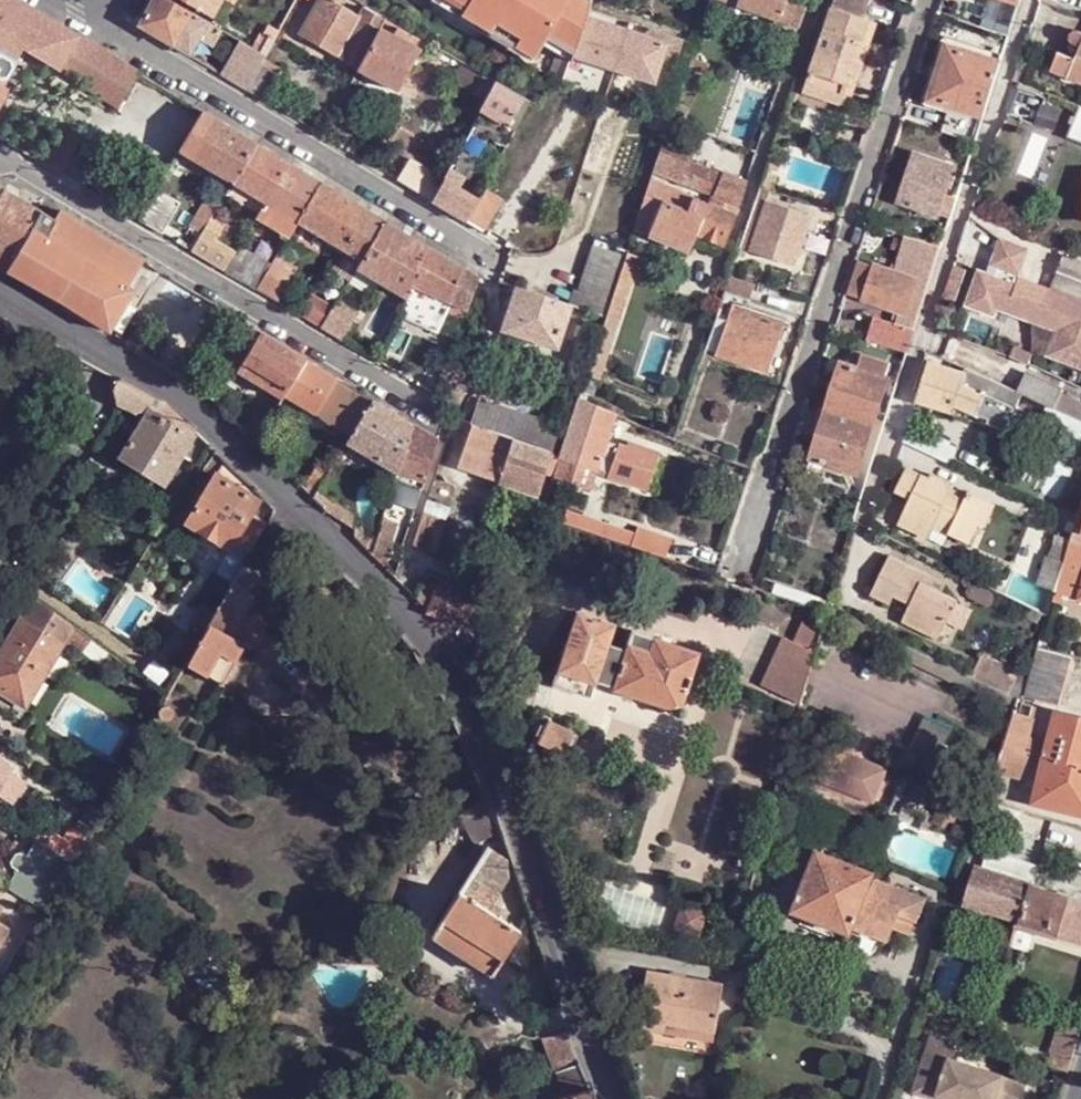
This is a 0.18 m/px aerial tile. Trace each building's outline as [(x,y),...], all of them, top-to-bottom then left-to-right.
[(19,0),(0,0),(0,103),(13,81),(5,77),(17,58),(22,49),(57,71),(79,36),(19,0)] [(190,55),(200,39),(210,23),(171,0),(153,0),(139,24),(190,55)] [(211,17),(221,0),(183,0),(211,17)] [(211,17),(221,22),(233,0),(221,0),(211,17)] [(359,16),(332,0),(320,0),(317,4),(313,13),(301,33),(323,46),(347,58),(360,66),(380,28),(383,23),(385,21),(364,8),(359,16)] [(386,18),(484,76),(496,83),(524,98),(529,102),(554,116),(571,67),(572,61),(574,56),(587,17),(589,9),(592,0),(355,0),(386,18)] [(709,6),(712,14),(726,20),(733,16),(736,5),(776,20),(784,0),(711,0),(709,6)] [(792,0),(784,0),(776,20),(771,36),(792,43),(806,5),(792,0)] [(829,11),(864,23),(872,0),(833,0),(829,11)] [(308,11),(313,13),(317,4),(311,4),(308,11)] [(802,95),(839,107),(848,80),(857,83),(863,67),(855,64),(861,46),(869,48),(876,27),(864,23),(829,11),(802,95)] [(1013,18),(1007,16),(1004,23),(1011,26),(1013,18)] [(574,56),(598,65),(612,25),(587,17),(574,56)] [(210,23),(200,39),(214,47),(224,32),(210,23)] [(387,31),(390,26),(383,23),(380,28),(387,31)] [(653,81),(665,44),(656,41),(656,39),(612,25),(598,65),(653,81)] [(398,91),(421,50),(387,31),(380,28),(360,66),(359,69),(398,91)] [(274,40),(277,34),(269,31),(267,36),(274,40)] [(684,40),(659,32),(656,39),(656,41),(665,44),(681,49),(684,40)] [(1078,50),(1080,44),(1080,34),(1075,32),(1073,32),(1068,36),(1067,42),(1071,47),(1078,50)] [(265,56),(274,40),(267,36),(262,33),(253,49),(265,56)] [(92,44),(79,36),(57,71),(72,79),(92,44)] [(237,39),(218,72),(246,90),(264,60),(265,56),(253,49),(237,39)] [(281,44),(274,40),(265,56),(264,60),(269,64),(281,44)] [(948,46),(951,40),(948,40),(942,44),(934,67),(941,69),(948,46)] [(951,40),(948,46),(999,62),(1001,56),(951,40)] [(1078,50),(1074,61),(1065,82),(1080,89),(1080,44),(1078,50)] [(342,69),(347,58),(323,46),(318,55),(342,69)] [(855,64),(863,67),(869,48),(861,46),(855,64)] [(996,73),(999,62),(948,46),(941,69),(938,76),(931,99),(950,105),(982,115),(996,73)] [(82,83),(104,96),(122,62),(102,50),(82,83)] [(1065,82),(1074,61),(1057,56),(1049,76),(1065,82)] [(24,62),(17,58),(5,77),(13,81),(24,62)] [(262,99),(279,68),(269,64),(264,60),(246,90),(262,99)] [(577,70),(579,63),(572,61),(571,67),(577,70)] [(1018,61),(1012,78),(1022,82),(1027,64),(1018,61)] [(941,69),(934,67),(932,74),(938,76),(941,69)] [(932,74),(925,97),(925,98),(928,104),(931,99),(938,76),(932,74)] [(473,93),(486,101),(496,83),(484,76),(473,93)] [(848,80),(839,107),(848,110),(857,83),(848,80)] [(524,98),(496,83),(486,101),(481,110),(508,126),(524,98)] [(529,102),(524,98),(508,126),(514,130),(529,102)] [(931,99),(928,104),(948,112),(950,105),(931,99)] [(982,115),(950,105),(948,112),(942,131),(974,142),(982,115)] [(1080,105),(1075,115),(1072,114),(1070,122),(1072,123),(1067,136),(1080,141),(1080,106),(1080,105)] [(505,146),(514,130),(508,126),(481,110),(472,126),(505,146)] [(181,150),(232,182),(255,143),(203,111),(181,150)] [(287,162),(255,143),(232,182),(264,202),(287,162)] [(362,159),(375,167),(381,156),(369,149),(362,159)] [(953,167),(915,153),(899,201),(937,214),(938,212),(945,193),(953,167)] [(393,178),(430,200),(441,180),(405,159),(393,178)] [(737,206),(744,185),(683,161),(677,179),(663,173),(666,164),(657,161),(653,172),(710,195),(737,206)] [(320,181),(287,162),(264,202),(297,222),(320,181)] [(464,172),(451,163),(441,180),(430,200),(443,208),(464,172)] [(768,189),(771,190),(775,176),(761,172),(756,185),(768,189)] [(634,228),(648,234),(660,201),(686,212),(692,197),(651,179),(634,228)] [(367,210),(320,181),(297,222),(345,251),(367,210)] [(768,189),(756,185),(753,196),(764,200),(765,200),(768,189)] [(5,188),(0,196),(0,265),(5,269),(40,210),(39,209),(5,188)] [(180,204),(157,190),(148,207),(140,220),(162,234),(180,204)] [(956,198),(945,193),(938,212),(951,216),(956,198)] [(737,206),(710,195),(708,203),(734,214),(737,206)] [(744,249),(747,250),(764,200),(753,196),(748,211),(737,246),(744,249)] [(688,251),(695,233),(724,245),(734,214),(708,203),(692,197),(686,212),(660,201),(648,234),(688,251)] [(191,225),(204,233),(208,225),(219,205),(207,199),(191,225)] [(792,266),(809,215),(765,200),(764,200),(747,250),(792,266)] [(288,237),(297,222),(264,202),(256,216),(288,237)] [(465,222),(481,231),(493,211),(477,202),(465,222)] [(466,212),(469,207),(464,204),(460,209),(466,212)] [(40,210),(5,269),(33,286),(108,331),(129,297),(122,293),(142,261),(58,209),(53,218),(40,210)] [(367,210),(345,251),(362,261),(386,222),(367,210)] [(427,246),(386,222),(362,261),(357,269),(407,297),(412,284),(427,246)] [(218,241),(221,236),(219,232),(208,225),(204,233),(193,252),(224,271),(235,252),(218,241)] [(907,236),(896,272),(917,280),(906,313),(901,311),(896,323),(915,329),(941,247),(934,245),(907,236)] [(244,237),(239,246),(239,247),(243,249),(249,240),(244,237)] [(943,240),(937,238),(934,245),(941,246),(943,240)] [(412,284),(449,302),(458,279),(462,268),(427,246),(412,284)] [(734,254),(741,257),(744,249),(737,246),(734,254)] [(256,289),(270,265),(243,249),(239,247),(226,272),(256,289)] [(594,247),(580,292),(576,291),(571,305),(572,305),(606,316),(613,293),(625,256),(594,247)] [(339,260),(331,268),(351,280),(357,269),(362,261),(345,251),(339,260)] [(640,255),(627,251),(625,256),(613,293),(626,297),(640,255)] [(284,270),(289,260),(278,253),(258,290),(276,301),(291,275),(284,270)] [(1063,256),(1051,287),(1080,299),(1080,264),(1063,256)] [(875,265),(861,260),(849,294),(864,299),(875,265)] [(896,272),(875,265),(864,299),(901,311),(906,313),(917,280),(896,272)] [(478,278),(462,268),(458,279),(474,288),(478,278)] [(750,283),(726,276),(721,291),(745,298),(750,283)] [(474,288),(458,279),(449,302),(465,309),(474,288)] [(449,302),(412,284),(407,297),(400,315),(436,331),(449,302)] [(556,346),(571,305),(517,288),(503,329),(556,346)] [(745,298),(721,291),(718,302),(730,306),(743,310),(747,300),(745,298)] [(584,378),(598,383),(626,297),(613,293),(606,316),(584,378)] [(307,303),(300,315),(314,324),(322,328),(328,318),(335,308),(313,294),(307,303)] [(340,340),(358,310),(340,298),(335,308),(328,318),(322,328),(340,340)] [(730,306),(718,302),(713,316),(724,320),(730,306)] [(764,369),(780,323),(743,310),(730,306),(724,320),(714,352),(764,369)] [(724,320),(713,316),(701,348),(709,351),(714,352),(724,320)] [(896,323),(875,317),(867,340),(907,352),(910,343),(915,329),(896,323)] [(261,332),(238,369),(273,391),(246,434),(253,441),(275,407),(306,359),(261,332)] [(697,363),(704,366),(709,351),(701,348),(697,363)] [(966,373),(967,368),(931,353),(929,362),(966,373)] [(890,363),(863,354),(859,369),(885,378),(890,363)] [(306,359),(275,407),(284,413),(292,401),(315,415),(320,407),(337,378),(306,359)] [(916,401),(953,413),(955,405),(966,373),(929,362),(916,401)] [(842,364),(826,410),(872,426),(875,418),(887,378),(885,378),(859,369),(842,364)] [(1018,392),(967,368),(966,373),(955,405),(988,419),(987,423),(1004,430),(1021,393),(1018,392)] [(1026,372),(1018,392),(1021,393),(1049,406),(1053,408),(1058,393),(1059,394),(1061,389),(1026,372)] [(154,412),(160,401),(118,378),(112,388),(113,394),(114,402),(134,413),(142,412),(150,412),(151,409),(154,412)] [(598,383),(584,378),(581,386),(590,389),(591,386),(596,388),(598,383)] [(222,396),(212,390),(208,397),(216,406),(222,396)] [(1058,393),(1053,408),(1074,417),(1080,421),(1080,404),(1059,394),(1058,393)] [(613,413),(577,399),(560,451),(560,453),(558,456),(594,468),(598,459),(603,442),(613,413)] [(160,401),(154,412),(191,438),(193,430),(163,400),(160,401)] [(348,442),(397,473),(412,423),(374,400),(355,430),(348,442)] [(542,421),(480,400),(472,422),(489,428),(513,436),(535,443),(541,425),(542,421)] [(1078,438),(1080,439),(1080,421),(1074,417),(1053,408),(1049,406),(1042,421),(1078,438)] [(160,483),(191,438),(154,412),(151,409),(150,412),(120,458),(136,468),(145,474),(160,483)] [(852,471),(857,473),(872,426),(826,410),(824,415),(820,427),(811,458),(827,463),(852,471)] [(885,421),(875,418),(872,426),(883,429),(885,421)] [(498,481),(510,447),(485,439),(489,428),(472,422),(471,422),(467,432),(455,466),(498,481)] [(437,438),(412,423),(397,473),(395,480),(421,490),(438,439),(437,438)] [(675,425),(670,423),(665,436),(670,438),(675,425)] [(558,431),(541,425),(535,443),(552,449),(558,431)] [(883,429),(872,426),(857,473),(852,471),(849,477),(865,483),(883,429)] [(955,449),(908,427),(901,441),(948,463),(955,449)] [(513,436),(489,428),(485,439),(510,447),(512,440),(513,436)] [(550,453),(512,440),(510,447),(498,481),(536,494),(550,453)] [(603,442),(598,459),(610,462),(615,446),(603,442)] [(615,446),(610,462),(604,480),(643,493),(657,454),(626,443),(624,449),(615,446)] [(594,468),(558,456),(552,476),(588,488),(594,468)] [(222,458),(213,475),(249,496),(252,488),(222,458)] [(827,463),(811,458),(805,473),(821,479),(827,463)] [(310,484),(319,490),(319,488),(325,479),(330,472),(318,465),(307,482),(310,484)] [(344,475),(333,467),(330,472),(325,479),(337,486),(344,475)] [(139,483),(145,474),(136,468),(129,477),(139,483)] [(907,502),(920,477),(904,470),(892,495),(907,502)] [(185,523),(228,548),(245,519),(255,500),(249,496),(213,475),(185,523)] [(930,530),(947,497),(950,491),(952,487),(930,475),(927,480),(920,477),(907,502),(895,528),(925,542),(930,530)] [(331,496),(337,486),(325,479),(319,488),(331,496)] [(421,490),(395,480),(387,501),(414,512),(421,490)] [(312,499),(319,490),(310,484),(305,493),(312,499)] [(312,499),(322,509),(327,503),(331,496),(319,488),(319,490),(312,499)] [(961,503),(964,498),(950,491),(947,497),(961,503)] [(274,508),(259,493),(255,500),(245,519),(263,530),(267,522),(274,508)] [(983,531),(993,507),(966,495),(964,498),(961,503),(945,537),(968,548),(976,529),(983,531)] [(945,537),(961,503),(947,497),(930,530),(945,537)] [(367,501),(352,528),(353,539),(371,555),(372,552),(373,550),(385,508),(367,501)] [(327,503),(322,509),(325,512),(333,516),(338,510),(327,503)] [(385,508),(373,550),(382,552),(385,552),(397,513),(385,508)] [(541,508),(540,514),(556,519),(559,514),(541,508)] [(444,518),(421,510),(410,544),(430,554),(444,518)] [(627,544),(630,536),(560,513),(559,514),(556,519),(563,522),(627,544)] [(669,539),(633,528),(630,536),(627,544),(646,550),(661,556),(663,556),(669,539)] [(1067,548),(1069,543),(1053,538),(1047,557),(1063,562),(1067,548)] [(1054,589),(1077,597),(1080,585),(1080,544),(1070,541),(1069,543),(1067,548),(1063,562),(1056,583),(1056,584),(1054,589)] [(887,557),(868,597),(887,606),(891,599),(908,607),(919,584),(923,575),(887,557)] [(1047,557),(1046,557),(1037,584),(1054,589),(1056,584),(1056,583),(1063,562),(1047,557)] [(245,559),(241,565),(256,574),(260,567),(245,559)] [(71,581),(77,571),(66,563),(59,575),(71,581)] [(256,574),(241,565),(227,588),(204,629),(207,631),(225,640),(231,637),(253,598),(246,595),(258,575),(256,574)] [(264,579),(258,575),(246,595),(253,598),(264,579)] [(919,584),(940,594),(944,585),(923,575),(919,584)] [(782,587),(775,584),(772,592),(779,595),(782,587)] [(919,584),(908,607),(900,624),(936,642),(956,602),(940,594),(919,584)] [(478,601),(437,585),(428,611),(468,627),(478,601)] [(0,651),(0,685),(1,684),(21,695),(37,668),(41,671),(60,639),(70,624),(33,596),(0,651)] [(820,600),(807,596),(804,603),(817,608),(819,601),(820,600)] [(486,600),(481,609),(489,612),(493,603),(486,600)] [(825,611),(828,604),(819,601),(817,608),(825,611)] [(971,674),(845,612),(839,624),(1016,710),(1020,698),(1008,693),(971,674)] [(821,627),(802,620),(792,640),(815,651),(821,627)] [(677,712),(698,652),(633,629),(627,644),(612,689),(677,712)] [(223,684),(241,653),(242,649),(241,643),(231,637),(225,640),(207,631),(188,664),(223,684)] [(547,633),(524,699),(581,719),(603,652),(547,633)] [(800,703),(815,651),(792,640),(783,637),(762,686),(800,703)] [(21,695),(25,707),(46,674),(64,642),(60,639),(41,671),(37,668),(21,695)] [(1071,656),(1036,647),(1021,693),(1057,702),(1071,656)] [(971,674),(1008,693),(1017,673),(981,656),(971,674)] [(173,665),(181,670),(187,661),(179,657),(173,665)] [(21,695),(1,684),(0,685),(0,694),(25,707),(21,695)] [(173,684),(170,689),(196,705),(199,699),(173,684)] [(167,694),(157,712),(158,717),(161,720),(167,721),(170,717),(173,718),(181,703),(167,694)] [(1032,707),(1022,705),(1019,715),(1024,717),(1029,719),(1032,707)] [(930,764),(952,726),(929,712),(906,750),(930,764)] [(1056,713),(1047,746),(1043,759),(1080,770),(1080,719),(1056,713)] [(1009,751),(1017,753),(1029,719),(1024,717),(1019,715),(1014,714),(1012,724),(1003,750),(1009,751)] [(546,720),(541,717),(531,738),(536,740),(546,720)] [(569,731),(546,720),(536,740),(559,751),(569,731)] [(173,748),(175,742),(148,726),(145,733),(173,748)] [(577,734),(569,731),(559,751),(567,755),(577,734)] [(1043,759),(1047,746),(1026,740),(1022,755),(1030,757),(1043,759)] [(1017,753),(1009,751),(1003,750),(995,775),(1021,782),(1030,757),(1022,755),(1017,753)] [(9,772),(12,766),(0,758),(0,787),(9,772)] [(1043,759),(1032,803),(1080,815),(1080,770),(1043,759)] [(9,772),(0,787),(0,794),(6,797),(18,777),(9,772)] [(884,826),(893,807),(842,787),(835,806),(884,826)] [(475,846),(502,830),(494,810),(487,795),(457,817),(475,846)] [(1019,811),(987,801),(981,819),(1014,828),(1019,811)] [(935,818),(926,814),(921,825),(930,829),(934,820),(935,818)] [(39,904),(69,859),(36,837),(6,882),(39,904)] [(489,906),(504,885),(524,898),(513,864),(486,848),(459,892),(487,911),(489,906)] [(870,873),(811,850),(787,911),(847,934),(849,927),(861,897),(866,884),(870,873)] [(1032,885),(973,867),(961,906),(1016,922),(1020,922),(1032,885)] [(870,887),(866,884),(861,897),(897,910),(895,913),(912,920),(924,897),(873,879),(870,887)] [(1072,886),(1066,884),(1062,894),(1069,895),(1072,886)] [(1069,895),(1062,894),(1056,892),(1056,893),(1032,885),(1020,922),(1016,922),(1014,927),(1019,928),(1080,947),(1080,899),(1069,895)] [(493,975),(519,932),(493,915),(487,911),(459,892),(431,935),(493,975)] [(849,927),(884,942),(890,929),(895,913),(897,910),(861,897),(849,927)] [(684,905),(679,920),(699,927),(704,913),(684,905)] [(895,913),(890,929),(906,935),(912,920),(895,913)] [(644,971),(634,1030),(659,1035),(660,1033),(662,1025),(711,1034),(719,986),(644,971)] [(662,1025),(660,1033),(709,1042),(711,1034),(662,1025)] [(556,1067),(575,1056),(567,1032),(546,1040),(556,1067)] [(932,1034),(915,1093),(933,1098),(942,1098),(944,1093),(963,1098),(1027,1098),(1033,1079),(955,1056),(959,1042),(932,1034)] [(563,1087),(565,1096),(579,1092),(576,1083),(563,1087)] [(590,1088),(588,1089),(579,1092),(565,1096),(563,1096),(564,1098),(594,1098),(590,1088)]
